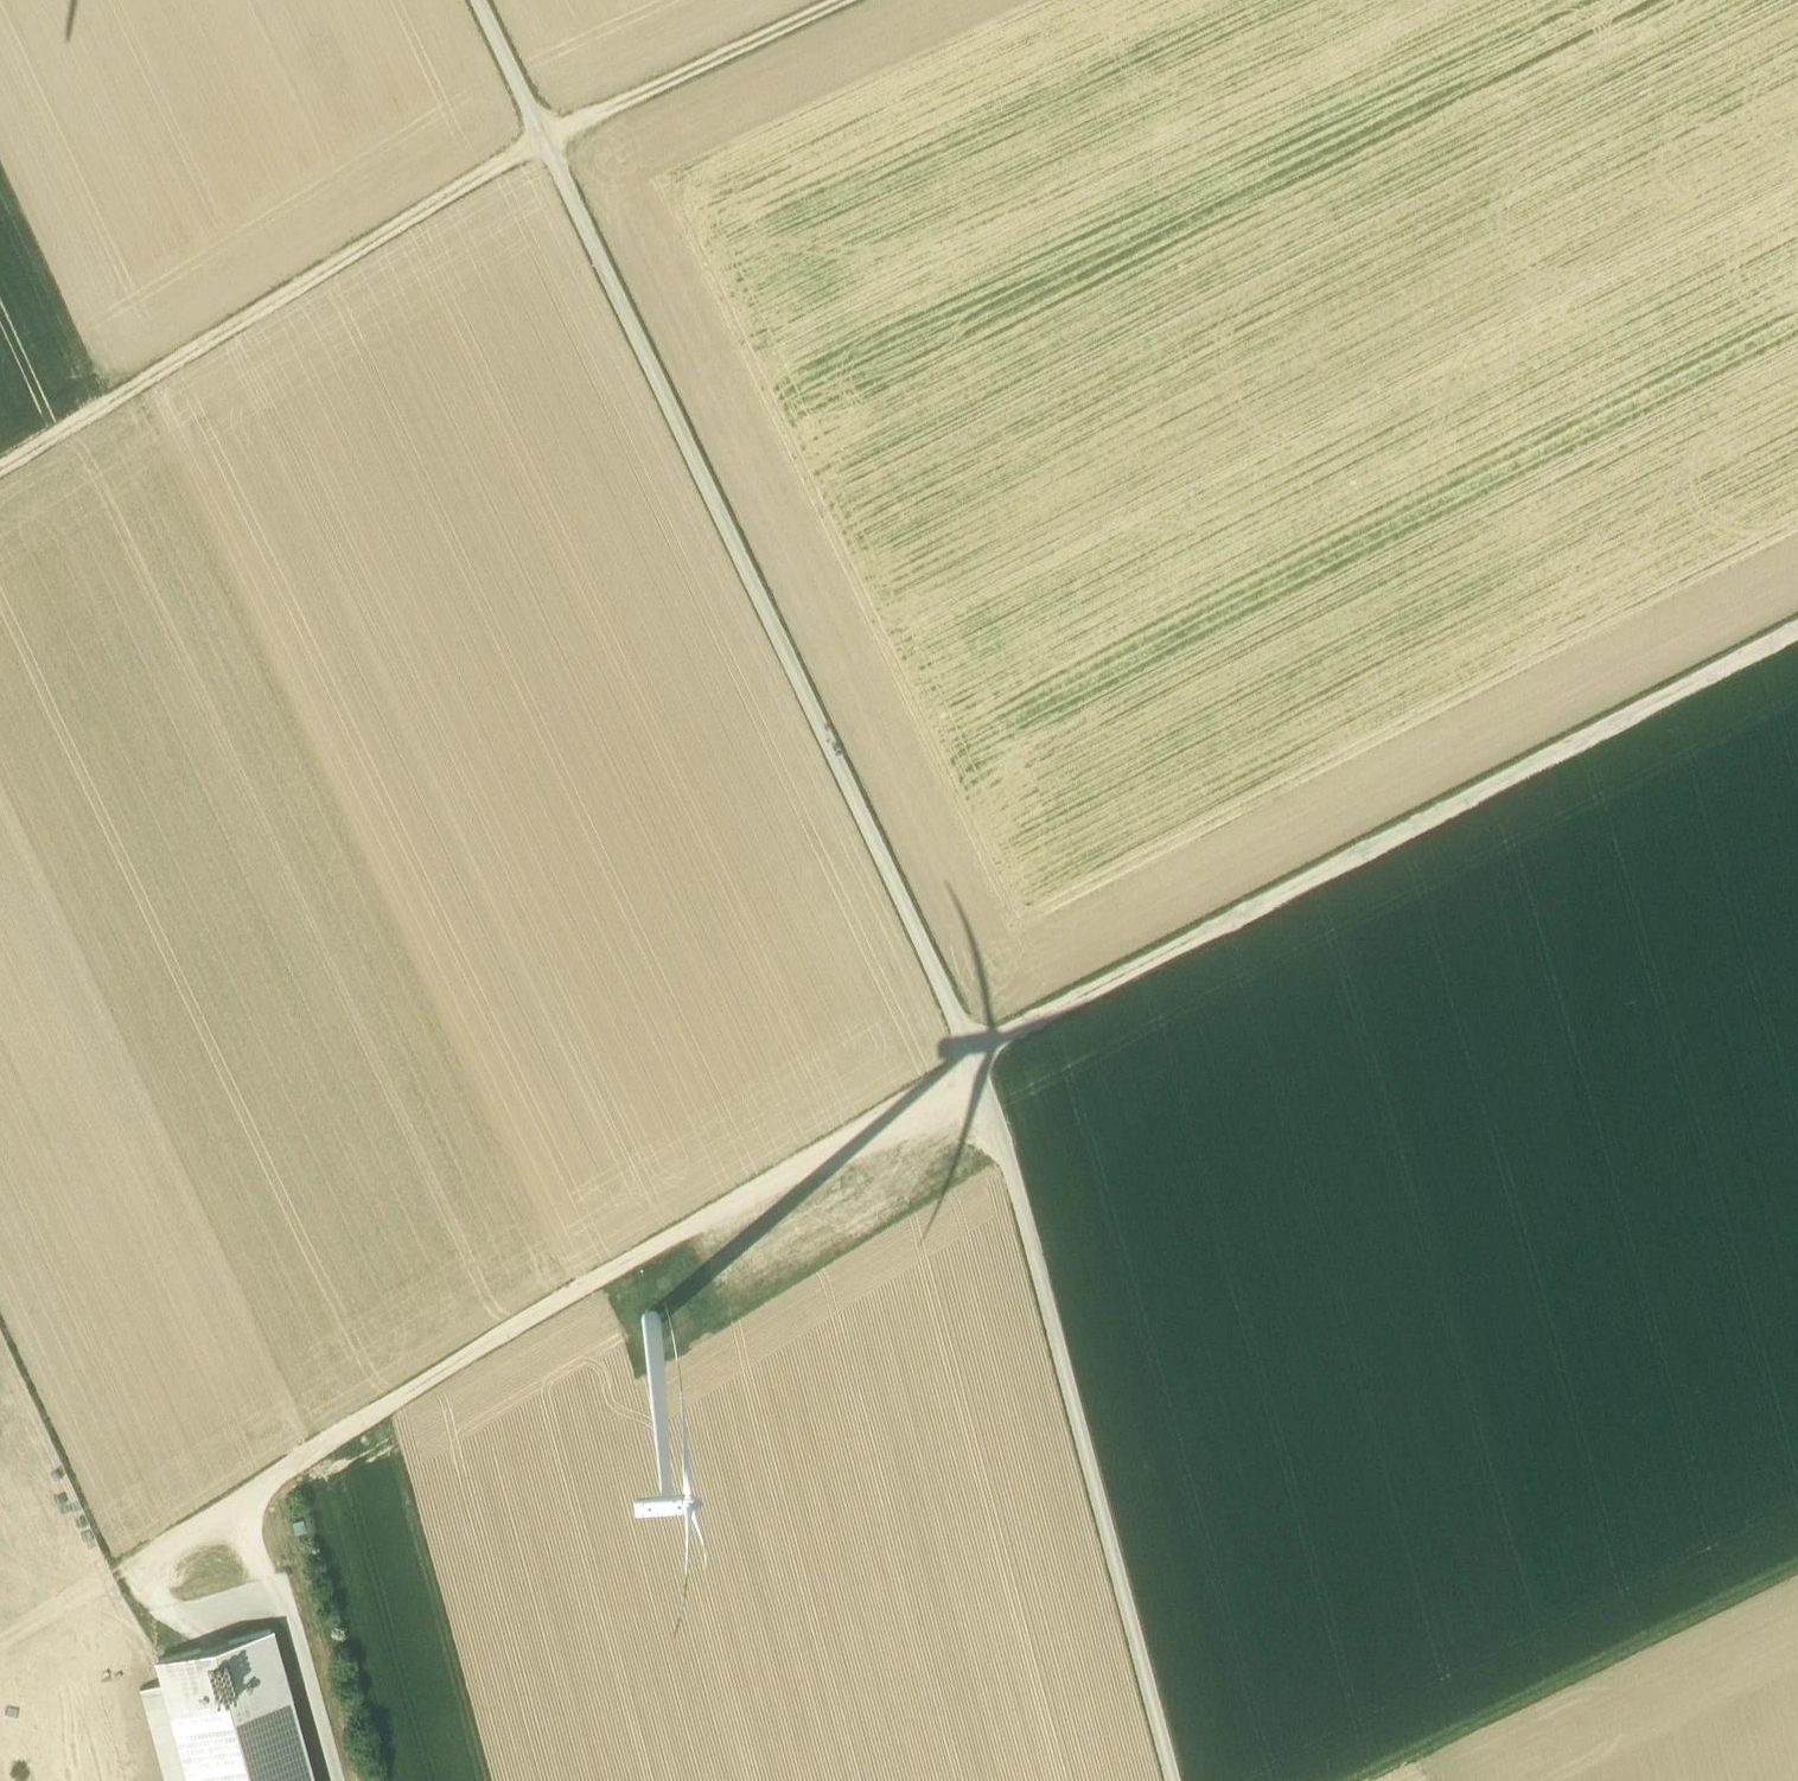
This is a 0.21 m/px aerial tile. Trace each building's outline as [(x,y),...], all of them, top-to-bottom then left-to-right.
[(303,1519),(293,1521),(296,1533),(306,1530),(303,1519)] [(272,1626),(156,1658),(190,1780),(314,1780),(272,1626)]
